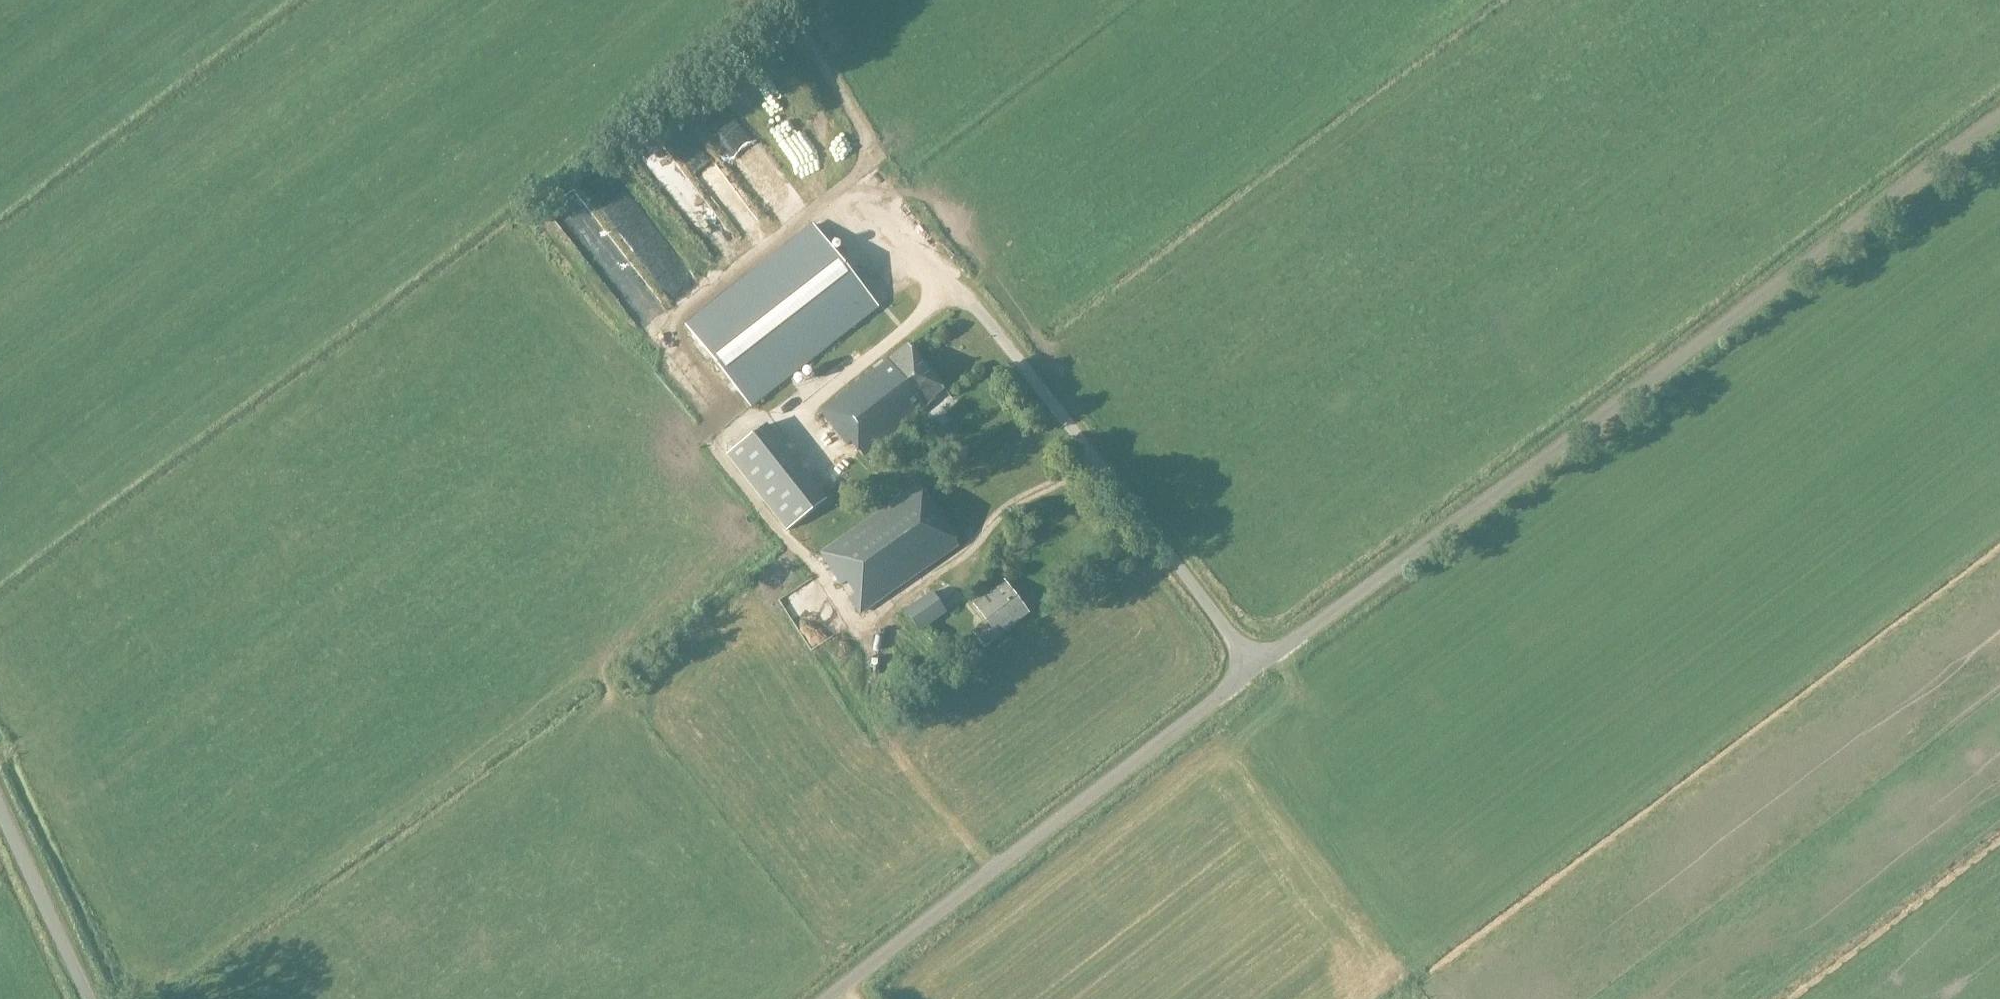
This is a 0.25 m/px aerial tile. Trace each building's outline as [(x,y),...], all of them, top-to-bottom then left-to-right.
[(739,162),(780,205),(795,191),(754,147),(739,162)] [(657,311),(570,193),(547,210),(634,328),(657,311)] [(807,352),(874,305),(847,268),(845,269),(814,224),(683,314),(711,353),(738,334),(736,332),(791,293),(814,326),(797,338),(807,352)] [(906,344),(819,412),(844,445),(848,442),(863,461),(908,426),(904,421),(932,399),(931,397),(941,389),(906,344)] [(801,357),(784,367),(789,376),(806,366),(801,357)] [(823,500),(764,425),(725,455),(785,530),(823,500)] [(818,553),(860,612),(957,544),(916,485),(818,553)] [(995,574),(956,604),(987,645),(1026,615),(995,574)] [(903,612),(917,632),(945,613),(931,593),(903,612)]
